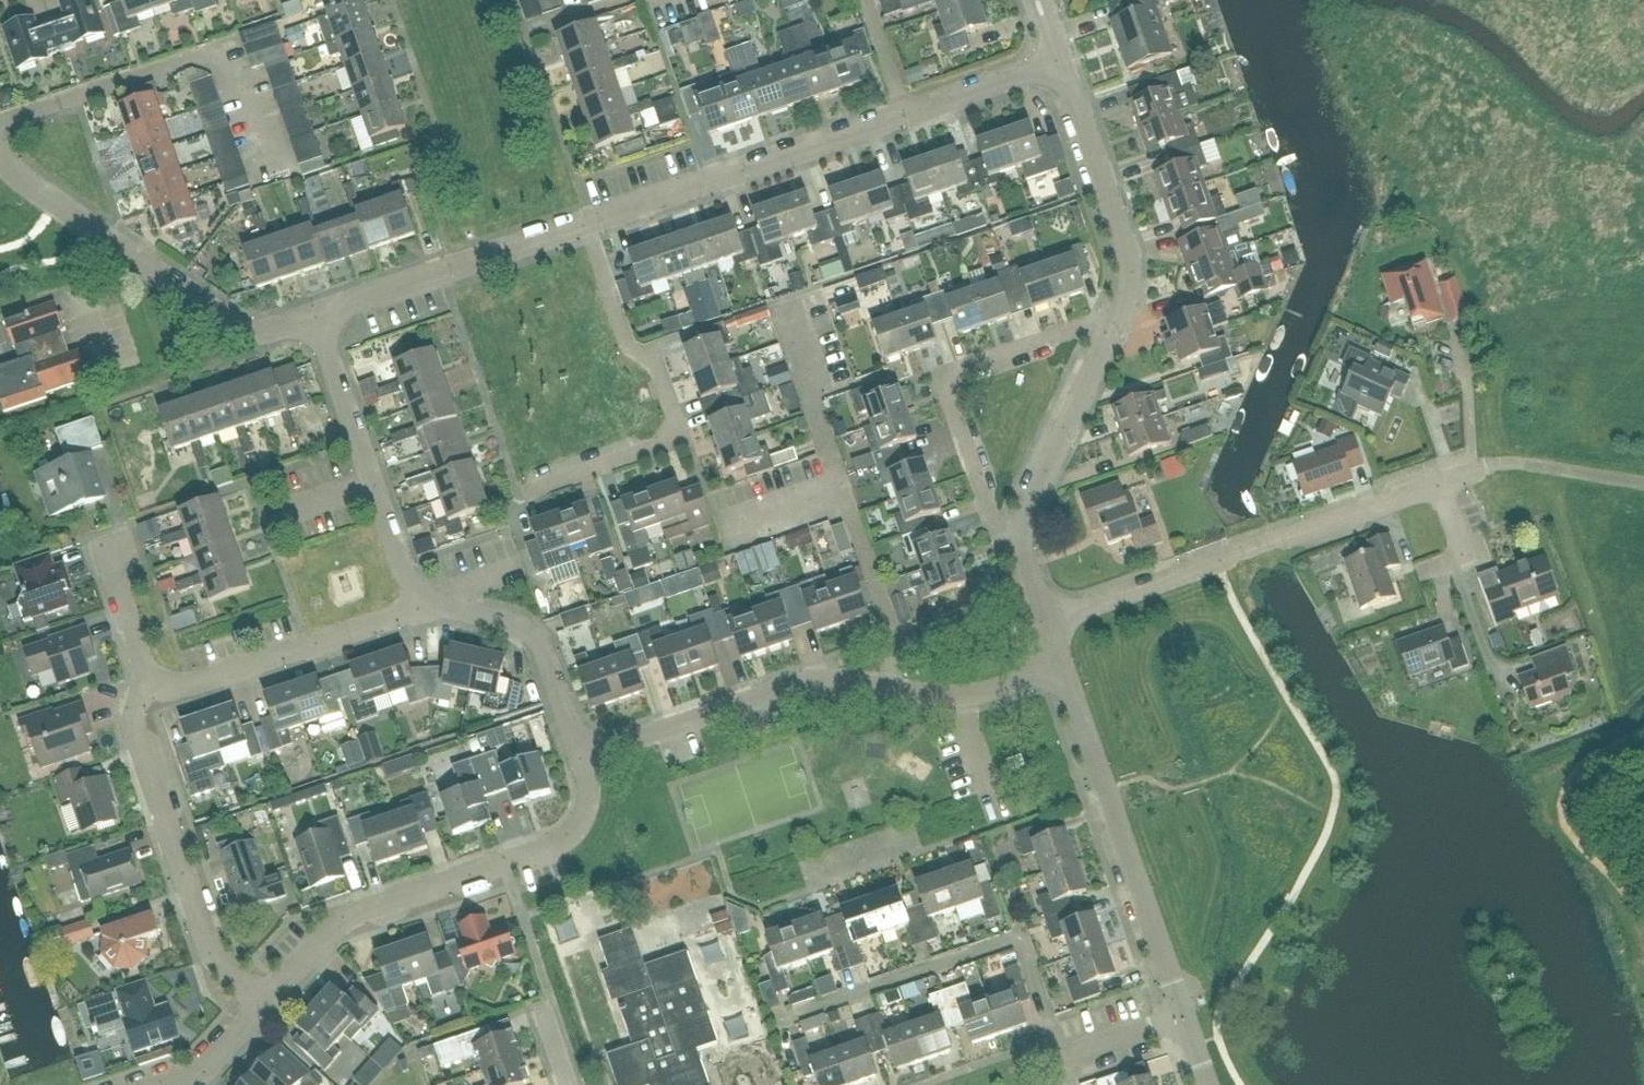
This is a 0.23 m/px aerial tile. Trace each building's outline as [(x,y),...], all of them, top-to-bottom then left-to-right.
[(60,54),(76,49),(74,45),(104,35),(93,0),(79,0),(60,6),(64,18),(50,23),(60,54)] [(149,0),(120,0),(121,4),(110,8),(120,37),(141,30),(137,20),(153,14),(149,0)] [(153,14),(170,8),(174,19),(194,12),(190,0),(149,0),(153,14)] [(194,12),(196,16),(216,9),(213,0),(190,0),(194,12)] [(328,18),(328,19),(364,7),(361,0),(314,0),(317,8),(324,6),(328,18)] [(784,12),(810,3),(809,0),(780,0),(784,12)] [(880,6),(885,18),(903,12),(926,4),(934,2),(939,15),(976,2),(975,0),(896,0),(880,6)] [(1171,55),(1155,8),(1158,7),(1155,0),(1125,0),(1131,17),(1112,23),(1128,70),(1171,55)] [(976,2),(939,15),(943,28),(934,31),(939,44),(943,56),(969,47),(965,35),(985,29),(976,2)] [(281,12),(286,27),(305,21),(301,6),(281,12)] [(526,22),(526,24),(544,17),(540,6),(522,12),(526,22)] [(372,32),(364,7),(328,19),(328,18),(317,22),(327,48),(372,32)] [(702,31),(714,26),(710,14),(698,19),(702,31)] [(557,38),(565,61),(604,47),(598,30),(610,26),(607,17),(595,21),(596,24),(557,38)] [(60,54),(50,23),(37,27),(34,21),(3,31),(17,71),(48,60),(47,59),(60,54)] [(245,49),(280,36),(276,24),(241,36),(245,49)] [(841,91),(828,55),(815,59),(812,50),(804,27),(791,32),(814,100),(841,91)] [(699,29),(666,37),(671,59),(704,51),(699,29)] [(345,68),(381,56),(372,32),(327,48),(331,60),(341,56),(345,68)] [(776,73),(788,109),(814,100),(791,32),(778,36),(789,68),(776,73)] [(855,46),(828,55),(841,91),(868,82),(861,61),(872,58),(863,32),(852,35),(855,46)] [(280,36),(245,49),(249,60),(284,48),(280,36)] [(788,109),(776,73),(763,77),(760,68),(752,45),(738,50),(749,82),(761,118),(788,109)] [(604,47),(565,61),(573,83),(612,70),(610,65),(604,47)] [(284,48),(249,60),(253,72),(265,68),(266,72),(289,64),(288,60),(284,48)] [(761,118),(749,82),(738,50),(725,54),(733,77),(736,86),(723,91),(735,127),(761,118)] [(345,68),(354,93),(389,80),(381,56),(345,68)] [(635,57),(623,61),(626,70),(638,66),(635,57)] [(612,70),(573,83),(580,106),(619,92),(613,74),(626,70),(623,61),(610,65),(612,70)] [(1138,127),(1179,114),(1196,108),(1190,88),(1182,91),(1179,82),(1189,79),(1186,72),(1148,85),(1152,96),(1130,104),(1138,127)] [(271,84),(274,94),(297,86),(294,77),(271,84)] [(625,105),(647,98),(643,87),(632,90),(628,77),(617,80),(625,105)] [(190,87),(193,96),(216,88),(213,79),(190,87)] [(389,80),(354,93),(362,118),(398,106),(389,80)] [(709,136),(735,127),(723,91),(696,100),(693,90),(681,94),(690,120),(702,116),(709,136)] [(625,110),(619,92),(580,106),(588,128),(627,115),(625,110)] [(155,98),(120,110),(129,136),(164,124),(159,111),(166,109),(162,96),(155,98)] [(652,106),(654,111),(660,127),(674,122),(678,121),(674,110),(670,100),(657,104),(652,106)] [(279,109),(283,118),(306,111),(302,101),(279,109)] [(641,115),(654,111),(652,106),(651,102),(638,106),(641,115)] [(199,112),(202,121),(224,114),(221,104),(199,112)] [(398,106),(362,118),(374,151),(401,142),(398,133),(406,130),(398,106)] [(627,115),(588,128),(596,152),(635,139),(628,119),(641,115),(638,106),(625,110),(627,115)] [(1171,157),(1199,147),(1192,126),(1184,129),(1179,114),(1138,127),(1147,152),(1167,145),(1171,157)] [(175,134),(170,121),(164,124),(129,136),(137,160),(172,148),(168,136),(175,134)] [(288,133),(291,143),(314,136),(311,126),(288,133)] [(1058,147),(1050,150),(1046,139),(1034,143),(1028,127),(1003,135),(1015,170),(1021,168),(1026,182),(1057,172),(1055,166),(1063,163),(1058,147)] [(207,136),(210,146),(233,138),(230,129),(207,136)] [(971,164),(979,190),(1003,183),(1000,175),(1015,170),(1003,135),(977,144),(983,160),(971,164)] [(1249,140),(1254,162),(1267,159),(1262,137),(1249,140)] [(1163,199),(1203,185),(1195,162),(1203,159),(1199,147),(1171,157),(1175,168),(1155,175),(1163,199)] [(172,148),(137,160),(145,185),(180,173),(172,148)] [(299,167),(305,165),(322,160),(319,150),(296,157),(299,167)] [(928,161),(940,195),(955,190),(958,198),(979,191),(979,190),(971,164),(961,168),(955,152),(928,161)] [(215,161),(219,171),(241,163),(238,153),(215,161)] [(940,195),(928,161),(903,169),(909,185),(898,189),(907,216),(909,224),(933,216),(928,199),(940,195)] [(180,173),(145,185),(154,209),(189,198),(180,173)] [(907,216),(898,189),(886,193),(881,177),(855,185),(866,220),(882,214),(885,223),(907,216)] [(227,195),(229,195),(250,187),(247,178),(224,186),(227,195)] [(321,180),(323,208),(343,206),(340,178),(321,180)] [(382,203),(379,204),(392,244),(415,236),(402,197),(405,196),(405,195),(401,182),(393,185),(394,188),(397,198),(382,203)] [(1029,185),(1031,196),(1049,192),(1048,182),(1029,185)] [(343,188),(348,201),(356,198),(352,185),(343,188)] [(835,210),(823,214),(832,241),(834,241),(840,261),(839,261),(844,276),(854,273),(842,238),(855,234),(852,225),(866,220),(855,185),(829,194),(835,210)] [(1184,232),(1215,222),(1226,218),(1218,197),(1208,200),(1203,185),(1163,199),(1171,223),(1180,220),(1184,232)] [(810,249),(832,241),(823,214),(812,218),(805,196),(780,204),(791,239),(805,234),(810,249)] [(189,198),(154,209),(162,234),(170,232),(173,240),(182,243),(192,239),(197,232),(193,224),(197,222),(189,198)] [(347,259),(370,252),(356,212),(360,210),(356,198),(348,201),(352,214),(334,220),(347,259)] [(303,216),(311,214),(307,201),(303,202),(299,204),(303,216)] [(242,206),(247,219),(257,216),(252,202),(242,206)] [(356,212),(370,252),(392,244),(379,204),(360,210),(356,212)] [(791,239),(780,204),(754,213),(759,229),(748,233),(757,260),(760,269),(781,261),(778,253),(775,245),(791,239)] [(1226,218),(1215,222),(1218,231),(1179,244),(1187,268),(1229,254),(1224,239),(1241,234),(1238,227),(1266,218),(1262,205),(1226,218)] [(315,227),(311,214),(303,216),(307,230),(289,236),(302,275),(324,267),(311,228),(315,227)] [(257,232),(266,229),(262,216),(253,219),(257,232)] [(324,267),(347,259),(334,220),(315,227),(311,228),(324,267)] [(706,229),(717,264),(732,259),(735,268),(757,260),(748,233),(737,237),(731,221),(706,229)] [(953,230),(958,244),(984,236),(979,222),(953,230)] [(270,242),(266,229),(257,232),(262,245),(243,251),(256,290),(279,282),(266,244),(270,242)] [(701,269),(717,264),(706,229),(680,238),(696,285),(706,282),(701,269)] [(289,236),(270,242),(266,244),(279,282),(302,275),(289,236)] [(654,247),(666,281),(681,276),(685,289),(696,285),(680,238),(654,247)] [(979,247),(986,259),(998,252),(991,240),(979,247)] [(1047,267),(1059,303),(1085,294),(1079,278),(1090,274),(1080,246),(1059,254),(1062,262),(1047,267)] [(650,287),(666,281),(654,247),(630,255),(636,272),(623,276),(629,294),(621,297),(624,306),(633,303),(632,303),(654,296),(650,287)] [(1249,247),(1229,254),(1187,268),(1196,292),(1232,279),(1236,290),(1264,280),(1283,273),(1279,260),(1247,271),(1243,260),(1252,257),(1249,247)] [(1059,303),(1047,267),(1032,272),(1029,264),(1016,268),(1011,254),(1002,257),(1016,299),(1027,295),(1033,311),(1059,303)] [(972,293),(985,328),(1011,319),(1005,303),(1016,299),(1002,257),(989,261),(994,276),(985,279),(988,287),(972,293)] [(840,278),(844,276),(839,261),(835,263),(818,268),(823,283),(840,278)] [(1425,264),(1384,278),(1392,305),(1404,301),(1412,326),(1442,317),(1425,264)] [(886,283),(882,270),(855,279),(860,292),(886,283)] [(1268,292),(1264,280),(1236,290),(1240,301),(1268,292)] [(1455,281),(1440,286),(1452,322),(1467,318),(1455,281)] [(936,283),(929,286),(942,325),(954,321),(959,337),(985,328),(972,293),(958,298),(955,290),(940,295),(936,283)] [(915,313),(899,318),(911,354),(936,345),(931,329),(942,325),(929,286),(920,289),(924,300),(912,304),(915,313)] [(831,305),(832,309),(833,309),(837,318),(863,309),(859,299),(856,300),(853,294),(836,300),(831,305)] [(1167,347),(1213,331),(1209,319),(1218,316),(1217,313),(1235,307),(1231,295),(1213,301),(1215,307),(1167,323),(1171,335),(1164,337),(1167,347)] [(701,303),(708,323),(720,319),(713,299),(701,303)] [(708,323),(701,303),(691,306),(698,327),(708,323)] [(7,332),(13,350),(15,349),(20,362),(0,369),(0,402),(4,414),(47,400),(46,396),(87,382),(77,354),(69,357),(61,334),(63,333),(54,305),(4,322),(7,332)] [(767,309),(734,321),(738,330),(770,319),(767,309)] [(911,354),(899,318),(883,324),(880,315),(870,319),(885,363),(911,354)] [(701,345),(685,351),(693,376),(728,364),(723,349),(732,346),(724,324),(697,334),(701,345)] [(1217,342),(1213,331),(1167,347),(1170,355),(1177,353),(1181,365),(1199,359),(1203,371),(1234,361),(1226,339),(1217,342)] [(1379,342),(1374,354),(1390,361),(1395,349),(1379,342)] [(1347,419),(1350,421),(1357,407),(1381,418),(1393,390),(1403,395),(1409,380),(1370,363),(1371,361),(1350,351),(1343,367),(1354,372),(1343,396),(1340,395),(1339,398),(1339,402),(1339,405),(1339,409),(1341,412),(1342,415),(1345,417),(1347,419)] [(402,388),(441,375),(433,352),(394,366),(400,383),(387,387),(390,397),(403,392),(402,388)] [(722,407),(749,397),(759,394),(751,370),(743,373),(739,360),(728,364),(693,376),(702,401),(718,395),(722,407)] [(1234,361),(1203,371),(1198,372),(1202,384),(1230,375),(1237,372),(1234,361)] [(281,416),(285,428),(294,425),(290,412),(308,406),(295,367),(272,374),(286,414),(281,416)] [(767,374),(772,390),(778,387),(791,383),(786,368),(767,374)] [(250,382),(263,421),(281,416),(286,414),(272,374),(250,382)] [(403,392),(409,411),(449,397),(441,375),(402,388),(403,392)] [(358,385),(364,401),(376,397),(375,392),(378,390),(374,379),(358,385)] [(236,430),(241,443),(250,440),(246,427),(263,421),(250,382),(228,389),(241,429),(236,430)] [(872,428),(907,415),(899,391),(882,396),(878,385),(851,394),(855,406),(841,411),(844,419),(858,414),(858,416),(867,413),(872,428)] [(390,397),(387,387),(378,390),(375,392),(376,397),(364,401),(367,409),(379,405),(378,401),(390,397)] [(205,397),(218,437),(236,430),(241,429),(228,389),(205,397)] [(1164,392),(1154,396),(1154,395),(1113,410),(1122,434),(1163,420),(1157,404),(1167,401),(1164,392)] [(718,448),(753,436),(748,422),(769,415),(766,403),(762,393),(759,394),(749,397),(722,407),(726,418),(710,423),(718,448)] [(199,443),(218,437),(205,397),(182,405),(195,444),(191,446),(195,458),(204,455),(199,443)] [(403,433),(406,442),(418,437),(417,433),(457,420),(449,397),(409,411),(415,429),(403,433)] [(172,452),(191,446),(195,444),(182,405),(159,413),(169,443),(172,452)] [(872,454),(851,461),(856,475),(877,468),(876,466),(903,457),(899,446),(916,440),(907,415),(872,428),(864,430),(872,454)] [(53,518),(103,500),(87,454),(103,449),(92,420),(55,433),(67,466),(39,476),(53,518)] [(425,456),(464,442),(457,420),(417,433),(418,437),(425,456)] [(1163,420),(1122,434),(1130,458),(1171,443),(1163,420)] [(294,425),(285,428),(289,441),(294,439),(299,438),(294,425)] [(1208,427),(1179,437),(1183,449),(1212,439),(1208,427)] [(393,446),(406,442),(403,433),(390,438),(393,446)] [(758,451),(753,436),(718,448),(727,474),(743,468),(746,480),(774,470),(770,459),(766,448),(758,451)] [(1364,467),(1355,439),(1339,444),(1341,450),(1295,466),(1306,499),(1354,482),(1350,472),(1364,467)] [(250,440),(241,443),(245,456),(249,454),(254,453),(250,440)] [(433,478),(472,465),(464,442),(425,456),(431,474),(418,478),(421,487),(434,483),(433,478)] [(208,468),(204,455),(195,458),(200,471),(204,469),(208,468)] [(897,500),(932,488),(923,463),(907,469),(903,457),(876,466),(877,468),(884,489),(892,486),(897,500)] [(776,478),(800,472),(796,458),(772,464),(776,478)] [(1161,471),(1168,489),(1186,482),(1179,464),(1161,471)] [(480,488),(472,465),(433,478),(434,483),(440,501),(480,488)] [(408,491),(421,487),(418,478),(405,482),(408,491)] [(1120,484),(1081,498),(1091,527),(1101,524),(1108,547),(1131,539),(1136,553),(1162,544),(1153,519),(1140,524),(1132,501),(1126,503),(1120,484)] [(649,495),(660,527),(666,543),(711,528),(699,492),(680,498),(676,486),(649,495)] [(488,510),(480,488),(440,501),(447,520),(434,524),(437,532),(451,527),(450,523),(488,510)] [(932,488),(897,500),(902,515),(893,518),(901,539),(928,530),(924,519),(940,513),(932,488)] [(628,555),(634,572),(654,566),(648,548),(649,547),(644,533),(660,527),(649,495),(622,504),(629,525),(618,529),(627,555),(628,555)] [(185,532),(173,536),(176,545),(188,541),(187,536),(226,523),(218,500),(179,513),(185,532)] [(585,508),(558,517),(569,550),(585,544),(590,558),(612,551),(604,525),(592,529),(585,508)] [(569,550),(558,517),(531,526),(537,543),(525,547),(535,577),(574,564),(569,550)] [(187,536),(188,541),(194,559),(234,546),(226,523),(187,536)] [(840,556),(852,552),(843,526),(831,530),(840,556)] [(921,573),(957,561),(948,535),(932,541),(928,530),(901,539),(908,561),(917,558),(921,573)] [(176,545),(173,536),(161,540),(162,544),(163,549),(176,545)] [(1345,563),(1361,611),(1397,599),(1387,572),(1401,567),(1390,536),(1368,544),(1372,554),(1345,563)] [(431,538),(413,544),(418,557),(436,551),(431,538)] [(201,577),(188,581),(191,590),(204,586),(202,582),(241,568),(234,546),(194,559),(201,577)] [(697,568),(691,551),(674,557),(680,573),(697,568)] [(752,565),(748,552),(735,556),(740,570),(752,565)] [(69,584),(63,566),(54,570),(49,557),(14,570),(23,595),(18,607),(24,625),(69,609),(61,587),(69,584)] [(1558,596),(1544,560),(1499,576),(1497,570),(1479,577),(1497,624),(1514,617),(1513,613),(1558,596)] [(957,561),(921,573),(927,588),(918,590),(922,601),(966,586),(957,561)] [(202,582),(204,586),(210,604),(249,591),(241,568),(202,582)] [(828,589),(841,626),(867,617),(851,570),(839,574),(843,584),(828,589)] [(618,578),(624,595),(634,592),(628,574),(618,578)] [(191,590),(188,581),(176,586),(177,590),(179,594),(179,595),(191,590)] [(841,626),(828,589),(814,594),(811,584),(788,592),(797,618),(809,614),(816,635),(841,626)] [(628,611),(641,607),(635,591),(634,592),(624,595),(623,596),(628,611)] [(797,618),(788,592),(765,600),(768,610),(754,614),(766,652),(792,643),(785,622),(797,618)] [(562,616),(586,608),(587,608),(588,607),(584,595),(558,604),(562,616)] [(891,601),(899,626),(912,621),(903,597),(891,601)] [(711,612),(713,617),(721,614),(716,598),(707,601),(711,612)] [(560,617),(565,632),(591,623),(586,608),(560,617)] [(741,619),(737,608),(724,613),(725,613),(721,614),(713,617),(722,643),(733,639),(741,660),(766,652),(754,614),(741,619)] [(679,640),(692,677),(718,668),(711,647),(722,643),(713,617),(711,612),(688,620),(693,635),(679,640)] [(173,627),(176,638),(195,632),(192,622),(173,627)] [(1442,628),(1399,644),(1410,676),(1449,663),(1452,673),(1470,667),(1460,638),(1448,643),(1442,628)] [(58,687),(90,676),(82,653),(92,649),(85,629),(49,642),(50,644),(24,653),(33,679),(53,672),(58,687)] [(692,677),(679,640),(664,645),(659,630),(637,638),(645,663),(657,659),(666,685),(692,677)] [(605,665),(618,702),(643,693),(636,672),(647,668),(645,663),(637,638),(614,645),(619,660),(605,665)] [(1531,709),(1569,695),(1563,678),(1576,673),(1566,646),(1540,656),(1544,669),(1519,678),(1531,709)] [(469,692),(478,654),(450,648),(446,669),(427,670),(428,700),(448,704),(451,688),(469,692)] [(428,700),(427,670),(409,670),(402,650),(374,660),(387,696),(403,691),(408,707),(428,700)] [(478,654),(469,692),(485,695),(481,710),(506,716),(511,690),(497,687),(503,659),(478,654)] [(618,702),(605,665),(590,670),(585,655),(574,659),(591,711),(618,702)] [(387,696),(374,660),(349,668),(358,695),(347,699),(355,724),(376,717),(371,702),(387,696)] [(290,688),(303,725),(318,720),(323,736),(346,728),(337,702),(325,706),(316,680),(290,688)] [(303,725),(290,688),(264,697),(273,723),(262,727),(270,753),(293,745),(288,730),(303,725)] [(91,736),(81,707),(49,717),(48,714),(20,724),(25,738),(34,734),(46,769),(90,754),(84,738),(91,736)] [(207,716),(219,754),(245,745),(250,760),(262,756),(253,730),(242,734),(233,707),(207,716)] [(219,754),(207,716),(182,725),(189,746),(191,751),(177,756),(186,781),(192,800),(215,791),(210,774),(224,769),(219,754)] [(491,751),(508,745),(503,729),(486,735),(491,751)] [(374,736),(359,741),(365,757),(380,752),(374,736)] [(468,742),(472,754),(489,748),(485,737),(468,742)] [(348,769),(363,764),(357,744),(342,749),(347,765),(348,769)] [(482,757),(495,794),(507,790),(512,805),(550,792),(537,755),(500,768),(495,752),(482,757)] [(495,794),(482,757),(452,767),(460,791),(440,798),(453,835),(490,822),(482,799),(495,794)] [(1021,757),(1007,762),(1010,772),(1025,767),(1021,757)] [(338,775),(364,766),(363,764),(348,769),(347,765),(336,769),(338,775)] [(72,801),(83,834),(116,822),(107,797),(110,795),(105,780),(85,787),(80,772),(54,781),(62,805),(72,801)] [(336,802),(350,798),(345,781),(331,786),(336,802)] [(324,786),(292,797),(295,806),(327,795),(324,786)] [(403,813),(389,819),(402,857),(427,849),(421,832),(436,827),(425,796),(400,804),(403,813)] [(402,857),(389,819),(373,824),(370,815),(347,823),(356,848),(368,844),(375,867),(402,857)] [(296,843),(311,888),(344,877),(335,852),(347,848),(338,819),(316,826),(319,835),(296,843)] [(1043,874),(1076,863),(1066,833),(1046,840),(1042,827),(1016,836),(1024,858),(1036,853),(1043,874)] [(92,902),(140,885),(129,853),(99,863),(94,848),(66,858),(76,887),(86,884),(92,902)] [(242,912),(273,902),(273,901),(285,897),(278,878),(266,882),(259,860),(245,865),(241,852),(221,859),(231,887),(233,886),(242,912)] [(1045,920),(1071,911),(1067,899),(1086,892),(1076,863),(1043,874),(1050,894),(1038,899),(1045,920)] [(944,875),(956,910),(981,901),(988,922),(1000,918),(989,883),(978,887),(971,866),(944,875)] [(914,910),(926,944),(939,939),(932,918),(956,910),(944,875),(916,885),(923,906),(914,910)] [(915,966),(930,960),(925,944),(926,944),(914,910),(903,913),(896,892),(869,902),(881,936),(906,927),(913,948),(917,960),(914,962),(915,966)] [(848,932),(839,935),(851,970),(864,965),(857,944),(881,936),(869,902),(841,911),(848,932)] [(1075,923),(1071,911),(1045,920),(1052,941),(1065,937),(1073,958),(1105,947),(1094,917),(1075,923)] [(713,927),(729,922),(728,919),(726,913),(710,918),(713,927)] [(102,934),(105,941),(103,956),(115,970),(132,971),(146,959),(147,941),(158,937),(151,917),(102,934)] [(851,970),(839,935),(829,939),(822,918),(795,927),(807,962),(830,954),(837,974),(851,970)] [(468,971),(513,956),(503,927),(489,932),(485,920),(460,928),(464,940),(458,942),(459,945),(446,949),(450,960),(460,989),(463,988),(469,975),(468,971)] [(94,940),(88,924),(60,933),(65,949),(94,940)] [(731,930),(729,924),(714,929),(717,937),(732,932),(731,930)] [(807,962),(795,927),(766,937),(773,958),(764,961),(776,996),(789,991),(782,970),(807,962)] [(645,968),(632,930),(599,941),(610,971),(602,974),(612,1003),(618,1001),(634,1048),(607,1057),(617,1084),(708,1084),(697,1052),(718,1045),(687,954),(645,968)] [(401,948),(414,985),(426,981),(432,999),(460,989),(450,960),(435,965),(426,940),(401,948)] [(1105,947),(1073,958),(1080,978),(1067,982),(1075,1004),(1100,996),(1096,983),(1115,976),(1105,947)] [(414,985),(401,948),(377,957),(386,982),(368,988),(386,1015),(408,1007),(402,989),(414,985)] [(987,1000),(999,1036),(1027,1026),(1019,1005),(1029,1001),(1017,967),(1003,972),(1010,992),(987,1000)] [(135,1055),(178,1040),(167,1007),(155,1011),(146,983),(117,993),(117,995),(84,1006),(93,1033),(124,1022),(135,1055)] [(942,993),(954,1027),(964,1024),(972,1045),(999,1036),(987,1000),(973,1005),(966,985),(942,993)] [(363,992),(360,996),(358,994),(349,1004),(332,988),(314,1008),(344,1036),(355,1024),(362,1031),(379,1013),(373,1008),(376,1004),(363,992)] [(954,1027),(942,993),(929,998),(936,1017),(911,1026),(924,1062),(952,1052),(944,1031),(954,1027)] [(344,1036),(314,1008),(295,1029),(313,1044),(304,1054),(324,1073),(341,1054),(333,1048),(344,1036)] [(924,1062),(911,1026),(887,1034),(880,1015),(868,1019),(880,1053),(890,1050),(897,1071),(924,1062)] [(825,1016),(800,1025),(804,1035),(822,1029),(821,1026),(827,1024),(825,1016)] [(849,1084),(857,1084),(877,1078),(870,1057),(880,1053),(868,1019),(855,1024),(862,1044),(837,1052),(849,1084)] [(761,1024),(745,1030),(751,1047),(767,1042),(761,1024)] [(482,1072),(521,1059),(512,1033),(492,1040),(488,1029),(433,1048),(441,1070),(463,1062),(477,1057),(482,1072)] [(837,1052),(813,1060),(806,1041),(793,1045),(805,1079),(815,1076),(818,1084),(849,1084),(837,1052)] [(260,1084),(321,1084),(293,1060),(279,1047),(268,1058),(251,1077),(260,1084)] [(371,1069),(382,1079),(401,1058),(390,1048),(371,1069)] [(76,1064),(84,1083),(85,1084),(88,1084),(105,1079),(97,1057),(76,1064)] [(530,1084),(521,1059),(482,1072),(486,1084),(526,1084),(530,1084)] [(406,1062),(399,1064),(403,1075),(410,1072),(406,1062)] [(1154,1081),(1171,1077),(1168,1064),(1150,1068),(1154,1081)] [(1128,1073),(1101,1083),(1102,1084),(1132,1084),(1128,1073)] [(251,1077),(244,1084),(260,1084),(251,1077)]
